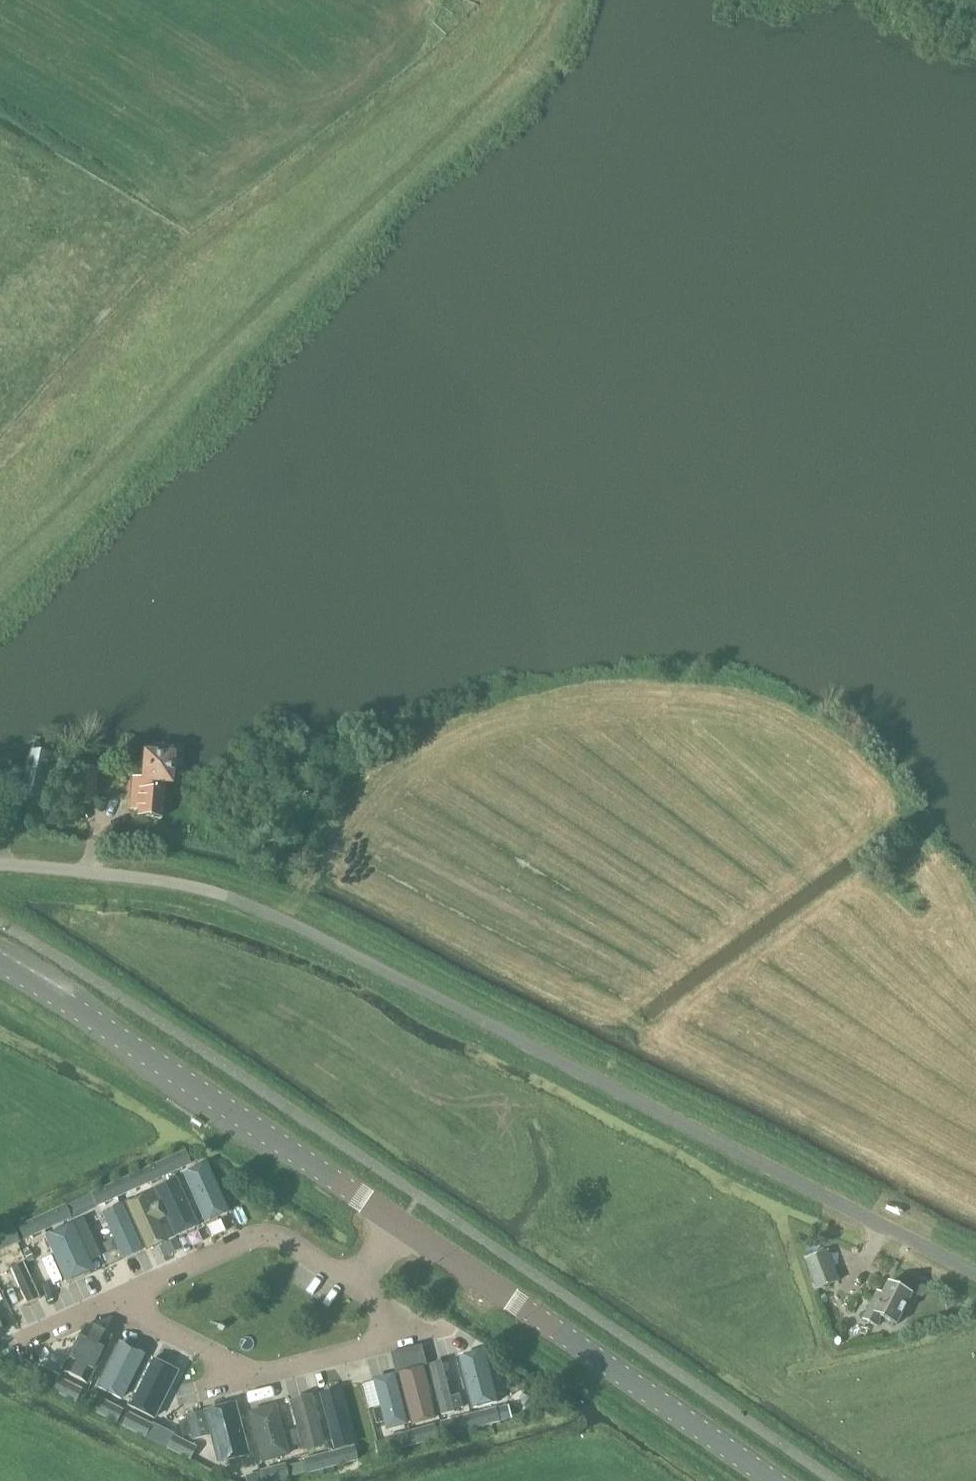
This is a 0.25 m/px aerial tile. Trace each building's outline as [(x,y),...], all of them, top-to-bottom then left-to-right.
[(48,755),(31,752),(23,794),(40,798),(48,755)] [(133,778),(130,811),(138,812),(137,818),(162,820),(163,820),(166,792),(165,792),(166,787),(173,787),(174,774),(174,773),(174,768),(175,769),(176,755),(150,753),(144,752),(142,779),(133,778)] [(23,769),(14,767),(16,758),(0,755),(0,794),(18,797),(23,769)] [(96,803),(98,771),(78,770),(76,802),(96,803)] [(116,1185),(92,1196),(97,1207),(192,1164),(187,1153),(163,1164),(139,1175),(116,1185)] [(206,1165),(184,1175),(206,1223),(228,1213),(206,1165)] [(177,1180),(155,1190),(176,1237),(198,1227),(177,1180)] [(146,1197),(128,1205),(148,1250),(162,1243),(165,1241),(165,1237),(157,1220),(156,1219),(162,1216),(164,1219),(158,1204),(151,1207),(146,1197)] [(43,1218),(19,1229),(24,1240),(72,1219),(67,1207),(43,1218)] [(122,1207),(104,1215),(124,1259),(142,1252),(122,1207)] [(74,1225),(46,1237),(68,1284),(96,1272),(74,1225)] [(0,1238),(0,1251),(20,1242),(15,1231),(0,1238)] [(820,1291),(841,1283),(830,1253),(809,1261),(820,1291)] [(24,1266),(13,1271),(29,1306),(40,1301),(24,1266)] [(916,1297),(893,1285),(887,1297),(881,1294),(866,1322),(880,1329),(885,1319),(900,1327),(916,1297)] [(13,1328),(2,1303),(7,1301),(3,1293),(0,1294),(0,1335),(13,1328)] [(70,1359),(64,1372),(88,1384),(111,1339),(86,1327),(77,1346),(70,1359)] [(121,1344),(98,1388),(121,1399),(144,1356),(121,1344)] [(485,1352),(462,1358),(475,1410),(499,1403),(485,1352)] [(153,1360),(129,1407),(154,1419),(178,1373),(153,1360)] [(460,1414),(446,1363),(433,1367),(445,1417),(460,1414)] [(401,1375),(400,1375),(413,1425),(436,1419),(423,1369),(401,1375)] [(382,1409),(374,1411),(378,1424),(386,1422),(388,1430),(406,1425),(394,1376),(376,1381),(375,1381),(382,1409)] [(54,1391),(53,1391),(77,1403),(82,1392),(59,1380),(56,1386),(54,1391)] [(338,1391),(321,1395),(333,1442),(350,1438),(338,1391)] [(300,1431),(291,1434),(295,1446),(303,1444),(305,1450),(323,1445),(311,1398),(292,1403),(300,1431)] [(100,1401),(94,1412),(118,1424),(118,1423),(124,1412),(100,1401)] [(235,1405),(206,1412),(219,1464),(248,1456),(235,1405)] [(275,1408),(250,1414),(263,1462),(288,1456),(275,1408)] [(499,1410),(448,1424),(451,1435),(477,1429),(502,1422),(499,1410)] [(188,1421),(180,1424),(184,1437),(192,1435),(193,1441),(210,1437),(203,1412),(187,1417),(188,1421)] [(510,1413),(501,1415),(503,1422),(508,1421),(512,1419),(510,1413)] [(129,1415),(123,1426),(147,1438),(152,1427),(129,1415)] [(437,1427),(386,1440),(389,1452),(414,1445),(440,1439),(437,1427)] [(173,1437),(168,1448),(191,1461),(197,1449),(173,1437)] [(379,1443),(376,1444),(379,1455),(381,1454),(388,1452),(385,1441),(379,1443)] [(355,1448),(305,1462),(308,1473),(333,1467),(359,1460),(355,1448)] [(261,1473),(263,1480),(280,1480),(290,1478),(287,1466),(261,1473)]
